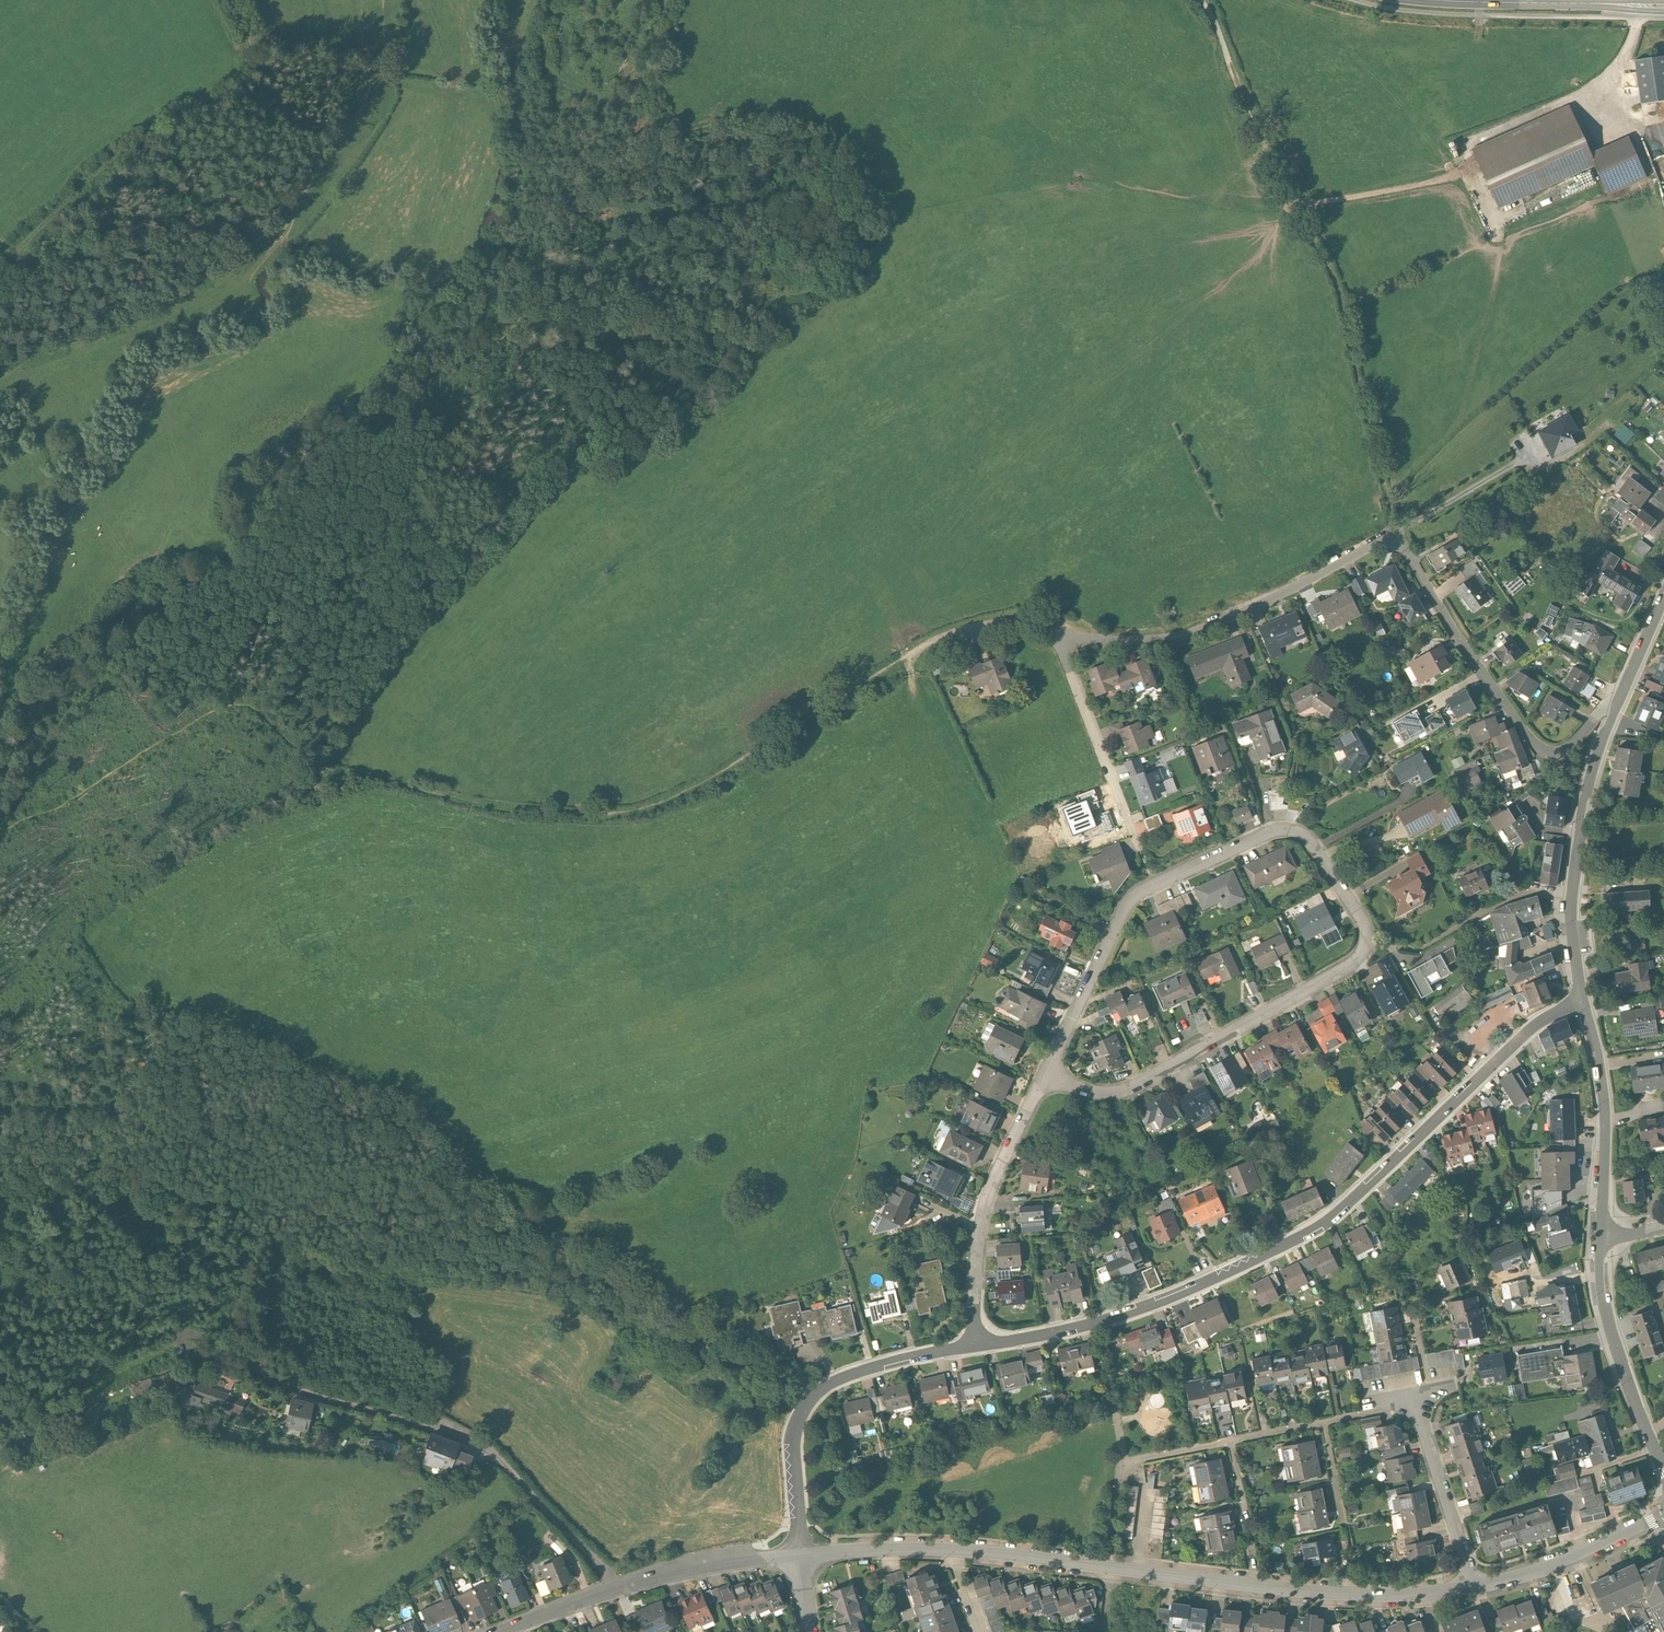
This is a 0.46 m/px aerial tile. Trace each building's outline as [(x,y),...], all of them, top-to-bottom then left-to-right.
[(1635,58),(1641,102),(1663,98),(1663,54),(1635,58)] [(1570,107),(1471,152),(1498,211),(1597,167),(1590,151),(1570,107)] [(1645,179),(1627,137),(1590,151),(1597,167),(1610,193),(1645,179)] [(1560,190),(1564,198),(1599,181),(1595,174),(1560,190)] [(1552,425),(1566,451),(1577,445),(1575,442),(1599,428),(1595,421),(1606,416),(1597,400),(1552,425)] [(1627,444),(1635,435),(1624,425),(1616,434),(1627,444)] [(1638,510),(1640,508),(1651,493),(1637,482),(1642,476),(1629,467),(1620,480),(1625,484),(1618,494),(1621,496),(1638,510)] [(1654,501),(1663,509),(1663,490),(1654,501)] [(1638,510),(1621,496),(1604,519),(1611,525),(1619,514),(1647,534),(1657,521),(1640,508),(1638,510)] [(1427,557),(1437,574),(1464,558),(1458,549),(1461,547),(1459,543),(1467,538),(1461,529),(1437,544),(1440,549),(1427,557)] [(1641,540),(1632,551),(1643,560),(1652,549),(1641,540)] [(1642,588),(1612,571),(1620,557),(1607,550),(1599,563),(1589,557),(1581,569),(1586,572),(1575,590),(1590,599),(1599,584),(1619,595),(1613,605),(1627,613),(1642,588)] [(1483,574),(1473,560),(1461,569),(1469,580),(1453,592),(1461,603),(1464,601),(1474,615),(1493,601),(1476,578),(1483,574)] [(1411,591),(1397,562),(1365,577),(1363,573),(1351,578),(1359,594),(1368,590),(1369,593),(1374,591),(1375,595),(1390,588),(1395,598),(1411,591)] [(1362,613),(1350,586),(1313,603),(1322,624),(1329,621),(1332,627),(1362,613)] [(1418,589),(1398,601),(1410,620),(1430,608),(1418,589)] [(1548,612),(1557,616),(1562,607),(1552,602),(1548,612)] [(1311,641),(1298,610),(1259,625),(1271,657),(1311,641)] [(1552,627),(1556,617),(1548,613),(1544,624),(1552,627)] [(1571,616),(1563,634),(1572,638),(1576,630),(1586,635),(1581,646),(1599,654),(1603,646),(1608,648),(1614,635),(1593,626),(1571,616)] [(1243,634),(1186,656),(1195,679),(1225,668),(1232,685),(1252,677),(1244,657),(1251,654),(1243,634)] [(1510,639),(1492,652),(1504,669),(1522,656),(1510,639)] [(1443,642),(1408,661),(1420,683),(1455,663),(1443,642)] [(1125,682),(1121,684),(1124,693),(1157,680),(1147,656),(1128,663),(1130,667),(1120,671),(1125,682)] [(1659,656),(1653,674),(1663,678),(1663,658),(1659,656)] [(1003,657),(966,672),(975,693),(988,688),(992,699),(1016,689),(1003,657)] [(1125,682),(1120,671),(1117,663),(1109,666),(1107,660),(1086,668),(1097,694),(1121,684),(1125,682)] [(1597,688),(1591,684),(1594,678),(1574,666),(1563,684),(1590,700),(1597,688)] [(1539,683),(1519,672),(1509,689),(1530,700),(1539,683)] [(1663,692),(1663,688),(1663,684),(1650,679),(1648,687),(1663,692)] [(1314,680),(1292,692),(1299,711),(1315,704),(1331,716),(1343,698),(1314,680)] [(1479,705),(1469,686),(1448,697),(1458,716),(1479,705)] [(1644,693),(1634,717),(1658,727),(1663,713),(1663,702),(1644,693)] [(1574,709),(1550,695),(1539,713),(1560,725),(1567,714),(1571,716),(1574,709)] [(1273,707),(1231,722),(1238,741),(1253,735),(1261,757),(1288,747),(1273,707)] [(1405,742),(1430,729),(1419,708),(1394,721),(1405,742)] [(1447,723),(1440,710),(1426,717),(1432,730),(1447,723)] [(1496,735),(1508,728),(1505,719),(1499,721),(1496,713),(1467,725),(1475,744),(1496,735)] [(1124,720),(1110,724),(1116,739),(1123,736),(1130,754),(1151,746),(1149,740),(1157,737),(1152,723),(1145,726),(1142,718),(1125,724),(1124,720)] [(1500,747),(1524,740),(1518,724),(1508,728),(1496,735),(1500,747)] [(1357,725),(1334,737),(1340,750),(1346,746),(1349,751),(1341,761),(1356,772),(1372,752),(1357,725)] [(1224,733),(1191,746),(1203,776),(1236,763),(1224,733)] [(1524,740),(1500,747),(1495,749),(1505,773),(1533,762),(1524,740)] [(1644,747),(1616,743),(1613,764),(1641,768),(1644,747)] [(1437,773),(1423,749),(1391,767),(1401,784),(1420,773),(1424,780),(1437,773)] [(1142,755),(1125,762),(1141,805),(1160,798),(1158,792),(1168,788),(1160,767),(1148,771),(1142,755)] [(1637,792),(1641,768),(1613,764),(1609,788),(1637,792)] [(1270,790),(1271,809),(1287,808),(1285,776),(1272,776),(1273,790),(1270,790)] [(1077,796),(1079,803),(1092,798),(1093,801),(1098,799),(1094,790),(1077,796)] [(1443,791),(1398,816),(1410,837),(1443,819),(1448,828),(1460,822),(1443,791)] [(1572,795),(1551,792),(1547,823),(1567,826),(1572,795)] [(1107,814),(1093,819),(1090,811),(1096,809),(1093,801),(1092,798),(1079,803),(1075,805),(1076,808),(1069,811),(1080,838),(1091,833),(1092,837),(1113,829),(1107,814)] [(1540,834),(1518,801),(1492,818),(1514,851),(1540,834)] [(1202,802),(1172,814),(1180,835),(1192,830),(1194,836),(1212,828),(1202,802)] [(1249,802),(1232,811),(1239,824),(1256,815),(1249,802)] [(1566,841),(1547,839),(1542,881),(1560,883),(1566,841)] [(1119,841),(1101,848),(1102,852),(1089,857),(1099,882),(1110,878),(1115,893),(1131,869),(1119,841)] [(1288,844),(1243,865),(1254,888),(1299,867),(1288,844)] [(1406,859),(1411,866),(1389,880),(1400,896),(1397,918),(1426,901),(1430,885),(1424,884),(1426,876),(1435,870),(1422,850),(1406,859)] [(1484,866),(1461,876),(1469,894),(1492,884),(1484,866)] [(1204,908),(1223,900),(1226,907),(1248,897),(1234,868),(1194,887),(1204,908)] [(1648,879),(1604,882),(1606,910),(1650,907),(1648,879)] [(1508,942),(1531,933),(1526,922),(1546,915),(1540,893),(1508,903),(1491,911),(1500,943),(1508,942)] [(1325,901),(1296,916),(1307,939),(1321,932),(1328,945),(1344,937),(1325,901)] [(1175,908),(1145,921),(1158,950),(1188,937),(1175,908)] [(1059,919),(1046,913),(1040,926),(1043,928),(1041,932),(1051,937),(1049,941),(1061,947),(1063,941),(1070,945),(1078,930),(1072,927),(1074,922),(1061,916),(1059,919)] [(1552,923),(1544,925),(1549,939),(1556,937),(1552,923)] [(1284,931),(1251,947),(1261,968),(1281,959),(1279,955),(1292,949),(1284,931)] [(1508,964),(1519,961),(1519,948),(1533,944),(1531,933),(1508,942),(1508,964)] [(1483,936),(1484,947),(1493,946),(1492,935),(1483,936)] [(1229,946),(1197,961),(1205,978),(1220,972),(1223,980),(1241,972),(1229,946)] [(1062,963),(1030,948),(1021,967),(1027,969),(1024,976),(1050,988),(1062,963)] [(1539,971),(1558,964),(1553,950),(1534,957),(1539,971)] [(1454,970),(1443,951),(1410,971),(1424,995),(1436,987),(1429,974),(1439,969),(1443,976),(1454,970)] [(988,952),(984,962),(998,967),(1002,958),(988,952)] [(1399,969),(1391,954),(1380,961),(1388,976),(1372,986),(1388,1013),(1413,999),(1396,971),(1399,969)] [(1539,971),(1534,957),(1525,961),(1522,959),(1519,961),(1508,964),(1513,984),(1539,971)] [(1630,970),(1615,972),(1618,993),(1652,988),(1648,960),(1629,962),(1630,970)] [(1187,971),(1156,985),(1167,1009),(1198,994),(1187,971)] [(1547,973),(1524,984),(1534,1005),(1557,994),(1547,973)] [(1049,1001),(1009,982),(995,1009),(1036,1028),(1049,1001)] [(1475,999),(1463,984),(1436,1006),(1447,1020),(1475,999)] [(1475,1003),(1479,1012),(1516,995),(1511,985),(1475,1003)] [(1376,1019),(1359,988),(1341,998),(1337,992),(1331,996),(1337,1009),(1340,1013),(1345,1010),(1356,1030),(1376,1019)] [(1122,1017),(1130,1014),(1123,998),(1126,997),(1123,989),(1106,997),(1110,1005),(1097,1011),(1100,1018),(1119,1010),(1122,1017)] [(1141,990),(1126,997),(1123,998),(1130,1014),(1137,1011),(1140,1018),(1151,1013),(1141,990)] [(1337,1009),(1331,996),(1319,1002),(1326,1016),(1312,1023),(1327,1051),(1349,1039),(1334,1011),(1337,1009)] [(1193,1014),(1198,1025),(1210,1020),(1204,1008),(1193,1014)] [(1653,1008),(1620,1013),(1624,1036),(1640,1034),(1640,1038),(1652,1036),(1651,1031),(1657,1030),(1653,1008)] [(1569,1018),(1547,1029),(1556,1044),(1577,1034),(1569,1018)] [(1299,1021),(1277,1032),(1284,1044),(1290,1056),(1298,1051),(1302,1058),(1314,1051),(1299,1021)] [(1026,1037),(996,1022),(983,1048),(1013,1063),(1026,1037)] [(1262,1036),(1264,1039),(1270,1051),(1284,1044),(1277,1032),(1275,1029),(1262,1036)] [(1560,1054),(1556,1044),(1547,1029),(1538,1034),(1548,1055),(1552,1053),(1554,1057),(1560,1054)] [(1102,1043),(1091,1048),(1095,1059),(1121,1047),(1124,1046),(1117,1031),(1100,1038),(1102,1043)] [(1279,1068),(1270,1051),(1264,1039),(1245,1049),(1260,1078),(1279,1068)] [(1436,1052),(1429,1059),(1453,1080),(1464,1068),(1454,1057),(1458,1053),(1445,1040),(1441,1045),(1438,1042),(1432,1048),(1436,1052)] [(1095,1059),(1092,1060),(1096,1070),(1108,1065),(1110,1069),(1127,1062),(1121,1047),(1095,1059)] [(1248,1066),(1240,1051),(1211,1066),(1226,1093),(1250,1080),(1244,1068),(1248,1066)] [(1429,1059),(1424,1064),(1432,1076),(1444,1088),(1453,1080),(1429,1059)] [(1425,1083),(1432,1076),(1424,1064),(1422,1062),(1413,1071),(1415,1073),(1425,1083)] [(1015,1078),(984,1063),(973,1087),(1004,1101),(1015,1078)] [(1654,1065),(1654,1066),(1640,1068),(1640,1067),(1630,1069),(1633,1090),(1643,1089),(1643,1088),(1657,1087),(1663,1086),(1663,1064),(1654,1065)] [(1517,1073),(1526,1087),(1534,1082),(1525,1067),(1517,1073)] [(1517,1073),(1515,1070),(1500,1079),(1511,1096),(1516,1105),(1531,1096),(1526,1087),(1517,1073)] [(1415,1073),(1403,1084),(1423,1106),(1435,1093),(1425,1083),(1415,1073)] [(1223,1113),(1207,1083),(1179,1097),(1195,1128),(1223,1113)] [(1403,1084),(1397,1091),(1402,1103),(1414,1114),(1423,1106),(1403,1084)] [(1395,1110),(1402,1103),(1397,1091),(1394,1089),(1384,1099),(1386,1101),(1395,1110)] [(1166,1091),(1153,1098),(1162,1115),(1155,1119),(1160,1129),(1180,1119),(1166,1091)] [(1516,1105),(1511,1096),(1501,1103),(1506,1112),(1516,1105)] [(1001,1112),(971,1098),(961,1120),(991,1134),(1001,1112)] [(1146,1124),(1155,1119),(1162,1115),(1153,1098),(1137,1106),(1146,1124)] [(1571,1099),(1551,1100),(1552,1130),(1574,1129),(1574,1118),(1572,1118),(1571,1099)] [(1386,1101),(1376,1110),(1397,1131),(1406,1121),(1395,1110),(1386,1101)] [(1492,1106),(1479,1110),(1487,1138),(1500,1135),(1492,1106)] [(1386,1142),(1397,1131),(1376,1110),(1368,1119),(1376,1127),(1374,1130),(1386,1142)] [(1474,1142),(1487,1138),(1479,1110),(1466,1114),(1469,1127),(1474,1142)] [(1361,1120),(1368,1136),(1374,1130),(1376,1127),(1368,1119),(1366,1116),(1361,1120)] [(1639,1121),(1642,1140),(1650,1139),(1651,1146),(1663,1144),(1663,1123),(1663,1117),(1656,1118),(1655,1116),(1646,1117),(1647,1120),(1639,1121)] [(1469,1127),(1456,1130),(1464,1157),(1477,1153),(1474,1142),(1469,1127)] [(984,1144),(952,1128),(941,1149),(973,1166),(984,1144)] [(1451,1160),(1464,1157),(1456,1130),(1443,1134),(1451,1160)] [(1324,1172),(1341,1185),(1367,1152),(1350,1139),(1324,1172)] [(1573,1152),(1544,1153),(1544,1174),(1547,1174),(1547,1189),(1561,1189),(1562,1189),(1569,1189),(1568,1163),(1574,1163),(1573,1152)] [(1404,1173),(1405,1175),(1418,1188),(1438,1169),(1424,1156),(1412,1168),(1410,1167),(1404,1173)] [(965,1173),(927,1157),(917,1181),(955,1197),(965,1173)] [(1253,1157),(1222,1169),(1233,1198),(1264,1186),(1253,1157)] [(1052,1163),(1023,1160),(1020,1188),(1043,1191),(1044,1183),(1049,1184),(1052,1163)] [(1403,1203),(1418,1188),(1405,1175),(1396,1185),(1394,1182),(1388,1188),(1391,1191),(1382,1200),(1391,1209),(1400,1200),(1403,1203)] [(1641,1179),(1624,1182),(1626,1202),(1644,1200),(1641,1179)] [(1216,1182),(1197,1190),(1211,1221),(1230,1212),(1216,1182)] [(916,1194),(893,1184),(881,1215),(904,1225),(916,1194)] [(1319,1184),(1283,1199),(1291,1218),(1327,1203),(1319,1184)] [(1547,1189),(1545,1190),(1545,1193),(1542,1195),(1547,1205),(1562,1199),(1562,1189),(1561,1189),(1547,1189)] [(1193,1230),(1211,1221),(1197,1190),(1179,1199),(1193,1230)] [(1545,1190),(1532,1190),(1533,1219),(1550,1211),(1547,1205),(1542,1195),(1545,1193),(1545,1190)] [(1043,1203),(1020,1205),(1023,1232),(1045,1230),(1043,1203)] [(1173,1209),(1148,1219),(1159,1244),(1184,1234),(1173,1209)] [(1550,1211),(1533,1219),(1538,1233),(1548,1230),(1553,1247),(1572,1242),(1567,1227),(1572,1226),(1569,1211),(1551,1216),(1550,1211)] [(1371,1221),(1345,1235),(1357,1257),(1377,1245),(1372,1236),(1378,1233),(1371,1221)] [(1148,1264),(1133,1231),(1115,1239),(1121,1254),(1103,1263),(1112,1281),(1148,1264)] [(1520,1241),(1489,1253),(1496,1272),(1527,1260),(1523,1250),(1520,1241)] [(1020,1242),(996,1243),(997,1265),(1021,1264),(1020,1242)] [(1635,1252),(1641,1273),(1663,1267),(1663,1244),(1635,1252)] [(1313,1255),(1319,1266),(1324,1276),(1342,1267),(1331,1245),(1313,1255)] [(1530,1248),(1523,1250),(1527,1260),(1529,1265),(1536,1262),(1530,1248)] [(1300,1261),(1306,1273),(1319,1266),(1313,1255),(1300,1261)] [(1472,1280),(1463,1257),(1439,1268),(1449,1290),(1472,1280)] [(941,1259),(916,1264),(919,1277),(922,1277),(925,1290),(914,1292),(919,1315),(932,1313),(931,1308),(947,1305),(940,1271),(944,1271),(941,1259)] [(1060,1272),(1067,1300),(1072,1299),(1074,1303),(1086,1299),(1076,1261),(1065,1264),(1066,1270),(1060,1272)] [(1300,1261),(1280,1272),(1291,1292),(1311,1282),(1306,1273),(1300,1261)] [(1067,1300),(1060,1272),(1054,1274),(1052,1267),(1041,1270),(1052,1308),(1063,1305),(1062,1301),(1067,1300)] [(1153,1287),(1163,1283),(1158,1271),(1148,1276),(1153,1287)] [(1271,1275),(1252,1284),(1262,1306),(1281,1297),(1271,1275)] [(1531,1295),(1527,1278),(1501,1283),(1505,1300),(1531,1295)] [(1025,1279),(998,1281),(999,1299),(1003,1299),(1004,1306),(1027,1303),(1025,1279)] [(901,1314),(894,1280),(886,1281),(888,1291),(883,1292),(885,1299),(868,1303),(873,1325),(884,1323),(883,1318),(901,1314)] [(1560,1301),(1560,1307),(1581,1302),(1578,1283),(1560,1286),(1559,1280),(1549,1282),(1550,1285),(1545,1286),(1545,1288),(1539,1289),(1541,1304),(1560,1301)] [(1663,1291),(1663,1280),(1652,1282),(1654,1292),(1663,1291)] [(1232,1326),(1220,1296),(1191,1308),(1196,1321),(1182,1327),(1189,1344),(1232,1326)] [(1452,1323),(1483,1317),(1481,1307),(1478,1307),(1476,1297),(1448,1302),(1452,1323)] [(806,1330),(802,1312),(799,1300),(769,1308),(779,1346),(795,1342),(794,1337),(802,1334),(801,1331),(806,1330)] [(1581,1302),(1560,1307),(1562,1314),(1551,1316),(1552,1325),(1564,1323),(1564,1324),(1585,1321),(1581,1302)] [(828,1310),(831,1335),(832,1339),(858,1333),(851,1304),(828,1310)] [(831,1335),(828,1310),(827,1305),(802,1312),(806,1330),(809,1341),(831,1335)] [(1372,1313),(1375,1330),(1399,1326),(1396,1309),(1372,1313)] [(1652,1309),(1630,1316),(1644,1358),(1663,1351),(1663,1346),(1652,1309)] [(1483,1317),(1452,1323),(1454,1330),(1456,1329),(1458,1340),(1486,1335),(1483,1317)] [(1158,1322),(1124,1334),(1133,1359),(1167,1346),(1168,1349),(1177,1345),(1171,1327),(1162,1331),(1158,1322)] [(1403,1342),(1399,1326),(1375,1330),(1378,1347),(1403,1342)] [(1342,1339),(1325,1343),(1331,1371),(1347,1368),(1342,1339)] [(1067,1346),(1058,1348),(1065,1378),(1075,1376),(1074,1370),(1095,1365),(1089,1340),(1079,1343),(1080,1347),(1068,1350),(1067,1346)] [(1406,1359),(1403,1342),(1378,1347),(1381,1364),(1406,1359)] [(1314,1374),(1331,1371),(1325,1343),(1308,1346),(1309,1349),(1314,1374)] [(1565,1347),(1519,1354),(1524,1382),(1562,1376),(1564,1390),(1600,1384),(1595,1350),(1566,1355),(1565,1347)] [(1316,1382),(1314,1374),(1309,1349),(1289,1353),(1296,1382),(1296,1386),(1316,1382)] [(1454,1349),(1426,1354),(1429,1368),(1457,1363),(1454,1349)] [(1023,1358),(997,1364),(1002,1390),(1032,1383),(1029,1368),(1044,1364),(1041,1350),(1022,1354),(1023,1358)] [(1258,1384),(1278,1380),(1273,1356),(1272,1352),(1252,1356),(1258,1384)] [(1465,1352),(1456,1353),(1458,1368),(1467,1367),(1465,1352)] [(1296,1382),(1289,1353),(1273,1356),(1278,1380),(1279,1385),(1296,1382)] [(1502,1355),(1478,1360),(1482,1378),(1496,1375),(1497,1381),(1507,1379),(1502,1355)] [(1381,1364),(1355,1369),(1357,1382),(1421,1369),(1419,1357),(1406,1359),(1381,1364)] [(984,1365),(958,1371),(965,1400),(976,1398),(975,1394),(991,1391),(984,1365)] [(1242,1369),(1224,1372),(1224,1376),(1229,1401),(1248,1398),(1242,1369)] [(625,1376),(616,1371),(608,1387),(617,1391),(625,1376)] [(945,1373),(919,1380),(924,1403),(951,1396),(945,1373)] [(1213,1405),(1208,1379),(1208,1376),(1187,1380),(1194,1419),(1215,1415),(1213,1405)] [(1229,1401),(1224,1376),(1208,1379),(1213,1405),(1229,1401)] [(908,1382),(881,1388),(887,1412),(913,1406),(908,1382)] [(246,1401),(197,1384),(186,1387),(190,1405),(199,1408),(201,1403),(240,1416),(246,1401)] [(842,1403),(848,1427),(875,1420),(869,1396),(842,1403)] [(314,1408),(290,1401),(284,1426),(308,1433),(314,1408)] [(1579,1421),(1583,1436),(1592,1455),(1594,1465),(1620,1457),(1607,1413),(1579,1421)] [(1445,1426),(1451,1445),(1484,1435),(1478,1416),(1468,1419),(1445,1426)] [(1380,1427),(1382,1426),(1380,1417),(1361,1420),(1363,1430),(1380,1427)] [(1382,1426),(1380,1427),(1381,1432),(1376,1433),(1380,1450),(1384,1450),(1385,1455),(1407,1451),(1406,1445),(1412,1444),(1410,1435),(1407,1432),(1403,1433),(1403,1429),(1396,1424),(1382,1426)] [(420,1459),(435,1464),(443,1440),(429,1435),(420,1459)] [(1451,1445),(1457,1463),(1489,1453),(1484,1435),(1451,1445)] [(1574,1461),(1592,1455),(1583,1436),(1554,1444),(1560,1465),(1574,1461)] [(391,1444),(380,1440),(368,1439),(366,1449),(377,1449),(388,1453),(391,1444)] [(458,1445),(443,1440),(435,1464),(449,1469),(451,1466),(456,1451),(458,1445)] [(1284,1447),(1287,1463),(1315,1458),(1312,1442),(1284,1447)] [(472,1457),(456,1451),(451,1466),(466,1471),(472,1457)] [(1457,1463),(1462,1482),(1495,1472),(1489,1453),(1457,1463)] [(1413,1455),(1385,1460),(1390,1482),(1418,1477),(1413,1455)] [(1194,1463),(1198,1484),(1223,1479),(1219,1458),(1194,1463)] [(1318,1476),(1315,1458),(1287,1463),(1290,1481),(1318,1476)] [(1578,1476),(1574,1461),(1560,1465),(1557,1465),(1560,1474),(1562,1481),(1578,1476)] [(1643,1466),(1608,1478),(1617,1504),(1652,1492),(1643,1466)] [(1501,1490),(1495,1472),(1462,1482),(1468,1500),(1501,1490)] [(1560,1474),(1544,1478),(1548,1497),(1580,1487),(1587,1509),(1579,1512),(1582,1523),(1606,1518),(1600,1496),(1594,1497),(1589,1478),(1579,1481),(1578,1476),(1562,1481),(1560,1474)] [(1227,1499),(1223,1479),(1198,1484),(1202,1504),(1227,1499)] [(1140,1487),(1126,1485),(1120,1537),(1133,1539),(1140,1487)] [(1397,1495),(1409,1493),(1408,1487),(1396,1489),(1397,1495)] [(1300,1512),(1324,1506),(1321,1488),(1296,1494),(1300,1512)] [(1170,1491),(1156,1489),(1149,1541),(1163,1543),(1170,1491)] [(1401,1514),(1430,1508),(1427,1489),(1409,1493),(1397,1495),(1401,1514)] [(1481,1501),(1470,1505),(1473,1517),(1485,1514),(1481,1501)] [(1524,1512),(1533,1540),(1557,1533),(1548,1505),(1524,1512)] [(1324,1506),(1300,1512),(1304,1530),(1328,1525),(1324,1506)] [(1430,1508),(1401,1514),(1404,1529),(1405,1532),(1417,1530),(1434,1526),(1430,1508)] [(1501,1519),(1509,1547),(1533,1540),(1524,1512),(1501,1519)] [(1205,1518),(1208,1535),(1231,1531),(1227,1514),(1205,1518)] [(1554,1517),(1558,1536),(1570,1533),(1566,1514),(1554,1517)] [(1509,1547),(1501,1519),(1477,1526),(1486,1554),(1509,1547)] [(1418,1536),(1417,1530),(1405,1532),(1404,1529),(1397,1531),(1399,1540),(1405,1539),(1418,1536)] [(1234,1548),(1231,1531),(1208,1535),(1211,1553),(1234,1548)] [(567,1548),(554,1535),(548,1540),(552,1545),(551,1546),(560,1556),(567,1548)] [(1419,1542),(1418,1536),(1405,1539),(1406,1545),(1419,1542)] [(1335,1537),(1303,1545),(1307,1563),(1339,1555),(1335,1537)] [(1419,1542),(1406,1545),(1410,1562),(1421,1560),(1421,1563),(1442,1559),(1438,1538),(1419,1542)] [(1636,1568),(1649,1593),(1644,1595),(1650,1607),(1663,1600),(1663,1555),(1636,1568)] [(560,1557),(539,1566),(545,1580),(549,1590),(570,1581),(560,1557)] [(1633,1562),(1590,1583),(1605,1614),(1622,1606),(1644,1595),(1649,1593),(1636,1568),(1633,1562)] [(927,1573),(905,1580),(914,1605),(943,1596),(936,1575),(928,1577),(927,1573)] [(993,1595),(988,1581),(986,1573),(973,1577),(980,1599),(993,1595)] [(517,1575),(500,1582),(510,1605),(527,1598),(517,1575)] [(998,1610),(1011,1605),(1004,1583),(1002,1577),(988,1581),(993,1595),(998,1610)] [(1028,1607),(1020,1585),(1018,1578),(1004,1583),(1011,1605),(1014,1612),(1028,1607)] [(746,1616),(757,1611),(747,1584),(745,1579),(733,1584),(744,1612),(746,1616)] [(759,1615),(772,1609),(762,1585),(760,1579),(747,1584),(757,1611),(759,1615)] [(549,1590),(545,1580),(536,1583),(541,1596),(550,1592),(549,1590)] [(776,1580),(762,1585),(772,1609),(773,1613),(787,1607),(776,1580)] [(1030,1615),(1045,1610),(1038,1588),(1035,1580),(1020,1585),(1028,1607),(1030,1615)] [(730,1617),(744,1612),(733,1584),(732,1581),(718,1586),(730,1617)] [(491,1582),(474,1589),(484,1615),(497,1610),(491,1597),(496,1595),(491,1582)] [(1047,1615),(1061,1611),(1055,1591),(1052,1583),(1038,1588),(1045,1610),(1047,1615)] [(830,1592),(835,1609),(858,1602),(853,1585),(830,1592)] [(1064,1619),(1079,1614),(1072,1593),(1070,1586),(1055,1591),(1061,1611),(1064,1619)] [(1087,1588),(1072,1593),(1079,1614),(1081,1620),(1096,1615),(1087,1588)] [(472,1620),(484,1615),(474,1589),(455,1596),(460,1609),(466,1607),(472,1620)] [(692,1596),(704,1625),(716,1620),(705,1591),(692,1596)] [(914,1605),(919,1619),(953,1608),(948,1594),(943,1596),(914,1605)] [(1005,1631),(998,1610),(993,1595),(980,1599),(991,1631),(1001,1631),(1005,1631)] [(1644,1595),(1622,1606),(1634,1629),(1653,1618),(1648,1608),(1650,1607),(1644,1595)] [(455,1596),(449,1599),(458,1623),(465,1620),(460,1609),(455,1596)] [(704,1625),(692,1596),(680,1601),(691,1630),(704,1625)] [(420,1611),(429,1631),(444,1631),(460,1625),(458,1623),(449,1599),(420,1611)] [(1534,1599),(1517,1606),(1525,1628),(1526,1630),(1543,1624),(1534,1599)] [(626,1616),(633,1631),(668,1631),(676,1629),(663,1600),(626,1616)] [(1650,1607),(1648,1608),(1653,1618),(1659,1631),(1663,1631),(1663,1600),(1650,1607)] [(863,1619),(858,1602),(835,1609),(841,1626),(857,1621),(863,1619)] [(1192,1607),(1192,1604),(1173,1602),(1172,1608),(1170,1623),(1170,1628),(1189,1631),(1192,1607)] [(1525,1628),(1517,1606),(1516,1604),(1497,1610),(1500,1617),(1504,1629),(1505,1631),(1515,1631),(1525,1628)] [(1170,1623),(1172,1608),(1159,1606),(1157,1622),(1170,1623)] [(1192,1607),(1189,1631),(1188,1631),(1209,1631),(1209,1628),(1211,1617),(1212,1610),(1192,1607)] [(953,1608),(919,1619),(923,1631),(927,1631),(958,1622),(953,1608)] [(1276,1609),(1269,1608),(1268,1613),(1262,1612),(1261,1615),(1260,1631),(1259,1631),(1272,1631),(1276,1609)] [(1224,1609),(1223,1619),(1222,1630),(1221,1631),(1243,1631),(1244,1617),(1245,1611),(1224,1609)] [(1276,1609),(1272,1631),(1285,1631),(1287,1617),(1287,1613),(1282,1613),(1282,1610),(1276,1609)] [(1481,1609),(1444,1622),(1447,1631),(1490,1631),(1481,1609)] [(1314,1613),(1307,1612),(1306,1615),(1300,1615),(1300,1618),(1299,1631),(1312,1631),(1314,1613)] [(1314,1613),(1312,1631),(1325,1631),(1326,1624),(1326,1618),(1319,1618),(1320,1614),(1314,1613)] [(1261,1615),(1254,1615),(1254,1618),(1252,1630),(1260,1631),(1261,1615)] [(10,1626),(0,1617),(0,1631),(4,1631),(10,1626)] [(1223,1619),(1211,1617),(1209,1628),(1222,1630),(1223,1619)] [(1244,1617),(1243,1631),(1252,1631),(1252,1630),(1254,1618),(1244,1617)] [(1285,1631),(1299,1631),(1300,1618),(1287,1617),(1285,1631)] [(1490,1621),(1494,1631),(1496,1631),(1504,1629),(1500,1617),(1490,1621)] [(589,1630),(590,1631),(624,1631),(618,1618),(589,1630)] [(386,1631),(420,1631),(415,1619),(386,1631)] [(1357,1619),(1340,1625),(1343,1631),(1361,1631),(1358,1625),(1357,1619)] [(1373,1619),(1358,1625),(1361,1631),(1377,1631),(1373,1619)] [(1405,1620),(1390,1626),(1391,1628),(1392,1631),(1410,1631),(1408,1626),(1405,1620)] [(1408,1626),(1410,1631),(1426,1631),(1422,1620),(1408,1626)] [(835,1631),(860,1631),(857,1621),(841,1626),(834,1628),(835,1631)] [(958,1622),(927,1631),(961,1631),(958,1622)]
